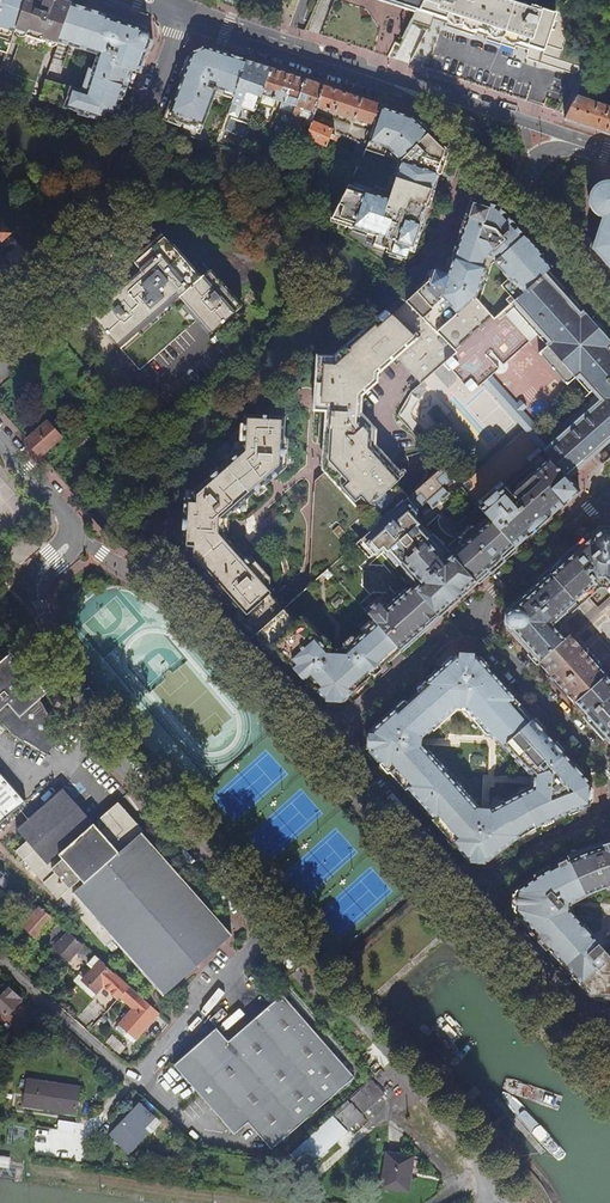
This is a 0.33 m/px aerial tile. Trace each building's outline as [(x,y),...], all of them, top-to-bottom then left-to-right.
[(13,32),(18,20),(24,0),(0,0),(0,28),(13,32)] [(13,32),(25,36),(24,39),(42,45),(43,42),(56,46),(71,4),(60,0),(24,0),(18,20),(13,32)] [(424,0),(380,0),(418,13),(424,0)] [(517,0),(424,0),(418,13),(411,26),(432,29),(436,18),(449,22),(451,29),(478,37),(481,32),(493,35),(493,42),(507,46),(509,40),(522,44),(535,48),(555,12),(517,0)] [(107,118),(114,120),(132,71),(137,73),(145,48),(149,50),(152,42),(149,41),(149,38),(148,35),(147,33),(145,32),(146,28),(140,26),(132,24),(111,17),(100,13),(85,8),(71,4),(56,46),(57,47),(60,39),(98,51),(92,67),(89,66),(81,88),(70,84),(63,104),(77,109),(76,112),(105,122),(107,118)] [(535,48),(532,59),(579,74),(604,28),(555,12),(535,48)] [(520,51),(522,44),(509,40),(507,46),(520,51)] [(191,54),(167,117),(202,130),(218,86),(225,88),(224,91),(234,95),(246,60),(218,52),(205,47),(191,54)] [(137,73),(140,74),(149,50),(145,48),(137,73)] [(254,119),(271,69),(259,65),(246,60),(234,95),(225,118),(251,127),(254,119)] [(293,115),(305,80),(288,75),(271,69),(254,119),(269,124),(288,130),(293,115)] [(317,107),(323,86),(312,82),(305,80),(293,115),(288,130),(296,134),(301,120),(299,118),(299,116),(305,119),(303,124),(310,127),(312,121),(317,107)] [(609,134),(609,94),(609,93),(609,91),(584,80),(564,119),(599,130),(609,134)] [(379,109),(380,105),(347,94),(323,86),(317,107),(374,125),(379,109)] [(380,144),(391,113),(379,109),(374,125),(371,133),(369,138),(366,145),(364,151),(393,160),(398,167),(387,199),(356,189),(348,185),(331,218),(351,225),(350,229),(375,238),(386,205),(392,206),(400,183),(398,183),(407,158),(379,148),(380,144)] [(429,193),(430,190),(435,173),(437,174),(445,152),(415,123),(414,124),(411,121),(405,119),(405,117),(391,113),(380,144),(379,148),(407,158),(398,183),(400,183),(429,193)] [(334,129),(312,121),(310,127),(306,138),(326,147),(330,139),(333,140),(334,136),(332,134),(334,129)] [(363,155),(364,151),(366,145),(357,141),(354,150),(363,155)] [(417,233),(425,207),(424,207),(429,193),(400,183),(392,206),(386,205),(375,238),(373,245),(385,249),(384,253),(404,260),(409,247),(411,248),(416,232),(417,233)] [(591,248),(604,262),(609,269),(609,191),(591,248)] [(548,272),(550,268),(551,266),(528,239),(493,201),(491,204),(470,197),(464,215),(467,216),(453,258),(451,257),(447,267),(440,265),(435,279),(428,277),(427,282),(415,292),(418,296),(415,299),(409,305),(437,333),(475,298),(484,258),(488,254),(509,278),(500,286),(509,296),(507,298),(512,303),(544,275),(548,272)] [(3,244),(2,243),(11,234),(2,224),(4,223),(0,219),(0,247),(3,244)] [(202,278),(166,236),(136,262),(144,272),(93,315),(141,371),(201,319),(213,334),(242,309),(211,271),(202,278)] [(435,279),(440,265),(433,263),(428,277),(435,279)] [(599,400),(543,449),(567,477),(609,439),(609,341),(582,310),(578,314),(544,275),(512,303),(547,343),(539,350),(567,382),(576,374),(599,400)] [(457,352),(437,333),(409,305),(406,303),(392,315),(386,310),(333,357),(317,356),(314,411),(320,411),(318,444),(324,445),(323,469),(325,472),(315,481),(310,563),(350,527),(363,515),(375,528),(409,499),(393,480),(400,473),(375,446),(376,431),(361,413),(362,396),(377,382),(378,374),(398,357),(422,384),(457,352)] [(254,636),(256,635),(284,610),(283,609),(270,594),(274,590),(270,586),(270,577),(252,557),(244,557),(226,537),(225,538),(221,534),(222,519),(226,515),(227,517),(263,485),(263,482),(268,477),(271,481),(287,467),(289,439),(285,435),(285,417),(244,415),(243,450),(237,454),(234,454),(228,459),(228,462),(222,467),(219,467),(193,490),(185,490),(181,558),(191,559),(249,623),(246,627),(254,636)] [(65,436),(50,420),(28,441),(42,457),(65,436)] [(77,455),(93,441),(85,432),(69,446),(77,455)] [(122,441),(116,435),(110,441),(115,447),(122,441)] [(567,477),(543,449),(530,462),(532,466),(508,487),(505,484),(479,507),(514,547),(521,542),(557,510),(561,506),(563,505),(565,503),(567,501),(566,500),(575,491),(576,493),(579,490),(575,486),(573,487),(569,483),(571,481),(569,479),(567,477)] [(532,466),(530,462),(505,484),(508,487),(532,466)] [(456,481),(443,466),(409,497),(409,498),(409,499),(375,528),(360,541),(374,555),(383,548),(398,565),(399,564),(417,583),(412,588),(411,587),(394,603),(385,594),(365,612),(374,622),(399,650),(428,624),(514,547),(479,507),(459,524),(466,532),(459,538),(463,542),(450,553),(450,554),(445,559),(428,539),(429,538),(414,520),(415,518),(416,516),(414,514),(417,512),(420,512),(429,504),(433,508),(449,495),(445,490),(456,481)] [(569,499),(576,493),(575,491),(566,500),(567,501),(569,499)] [(350,527),(310,563),(309,586),(327,570),(361,539),(350,527)] [(598,667),(600,665),(584,646),(581,648),(576,642),(569,635),(564,640),(557,631),(559,629),(559,626),(559,623),(558,619),(562,615),(565,618),(600,588),(605,588),(609,593),(609,538),(597,537),(594,540),(591,536),(583,543),(565,559),(543,578),(510,607),(509,618),(508,629),(546,672),(553,679),(593,724),(609,743),(609,680),(598,667)] [(287,605),(274,590),(270,594),(283,609),(287,605)] [(345,698),(375,671),(347,640),(343,644),(343,646),(343,647),(341,649),(340,655),(332,654),(332,649),(329,646),(330,644),(323,636),(321,636),(319,638),(302,619),(296,623),(284,610),(256,635),(277,658),(279,657),(287,665),(291,662),(322,696),(326,692),(340,693),(345,698)] [(347,640),(375,671),(399,650),(374,622),(354,640),(352,638),(350,638),(347,640)] [(28,687),(39,700),(47,693),(10,652),(2,659),(15,673),(28,687)] [(514,704),(512,702),(514,699),(491,673),(477,657),(457,656),(418,690),(418,692),(420,695),(409,705),(407,702),(405,702),(372,731),(371,752),(404,790),(406,788),(414,797),(416,795),(427,807),(425,809),(432,817),(430,819),(466,858),(486,860),(509,842),(527,831),(526,828),(533,825),(534,828),(551,819),(565,813),(589,805),(590,784),(589,782),(555,745),(532,719),(529,721),(522,714),(518,717),(513,711),(514,704)] [(2,659),(0,661),(0,687),(15,673),(2,659)] [(39,700),(28,687),(15,673),(0,687),(0,723),(5,730),(7,731),(11,734),(19,739),(22,741),(25,741),(30,745),(45,756),(50,747),(52,745),(54,745),(55,744),(56,743),(57,742),(58,740),(59,738),(60,736),(59,734),(62,731),(58,728),(59,726),(52,721),(39,700)] [(519,704),(514,699),(512,702),(514,704),(513,711),(518,717),(522,714),(516,707),(519,704)] [(493,741),(496,739),(483,725),(479,728),(485,735),(488,735),(493,741)] [(15,738),(19,739),(11,734),(7,731),(11,735),(15,738)] [(24,803),(0,777),(0,823),(24,803)] [(92,826),(60,793),(14,835),(27,848),(14,859),(57,902),(61,901),(64,905),(63,906),(105,951),(113,943),(163,998),(231,936),(114,807),(92,826)] [(602,844),(579,853),(554,865),(540,874),(539,874),(533,878),(514,891),(514,912),(591,998),(609,999),(609,958),(568,912),(570,903),(593,892),(606,886),(609,885),(609,842),(602,844)] [(0,872),(0,884),(11,893),(12,893),(18,887),(0,872)] [(35,939),(51,921),(39,910),(36,908),(31,913),(34,916),(23,928),(35,939)] [(58,925),(56,922),(47,933),(48,935),(58,925)] [(94,957),(91,954),(82,946),(81,948),(67,936),(68,934),(58,925),(48,935),(44,940),(51,946),(57,938),(62,942),(55,949),(70,962),(77,954),(88,964),(94,957)] [(36,949),(28,958),(33,964),(41,955),(36,949)] [(66,966),(70,962),(55,949),(51,953),(66,966)] [(99,961),(94,957),(88,964),(77,976),(80,979),(91,965),(94,967),(98,963),(99,961)] [(113,976),(98,963),(94,967),(91,965),(80,979),(97,994),(106,984),(109,980),(113,976)] [(124,997),(131,989),(123,983),(111,998),(116,1003),(123,996),(124,997)] [(1,1010),(8,1016),(17,1006),(16,1006),(20,1001),(14,996),(14,994),(8,989),(0,997),(0,1011),(1,1010)] [(136,1040),(158,1014),(131,989),(124,997),(122,999),(135,1010),(121,1026),(127,1032),(136,1040)] [(274,1151),(357,1077),(336,1054),(283,995),(229,1043),(216,1028),(174,1066),(236,1135),(250,1122),(263,1136),(274,1151)] [(112,1008),(116,1003),(111,998),(106,1003),(112,1008)] [(125,1035),(127,1032),(121,1026),(118,1029),(125,1035)] [(118,1054),(125,1047),(112,1034),(105,1041),(118,1054)] [(71,1115),(76,1089),(22,1082),(18,1107),(71,1115)] [(362,1116),(382,1096),(370,1084),(350,1102),(362,1116)] [(137,1106),(107,1138),(127,1156),(146,1135),(144,1133),(146,1130),(143,1128),(152,1119),(137,1106)] [(346,1130),(360,1117),(349,1106),(336,1119),(346,1130)] [(303,1173),(345,1134),(331,1119),(289,1158),(303,1173)] [(71,1133),(72,1124),(54,1121),(53,1130),(71,1133)] [(405,1179),(409,1158),(384,1154),(378,1191),(406,1195),(409,1180),(405,1179)] [(8,1162),(0,1160),(0,1168),(7,1170),(8,1162)]
